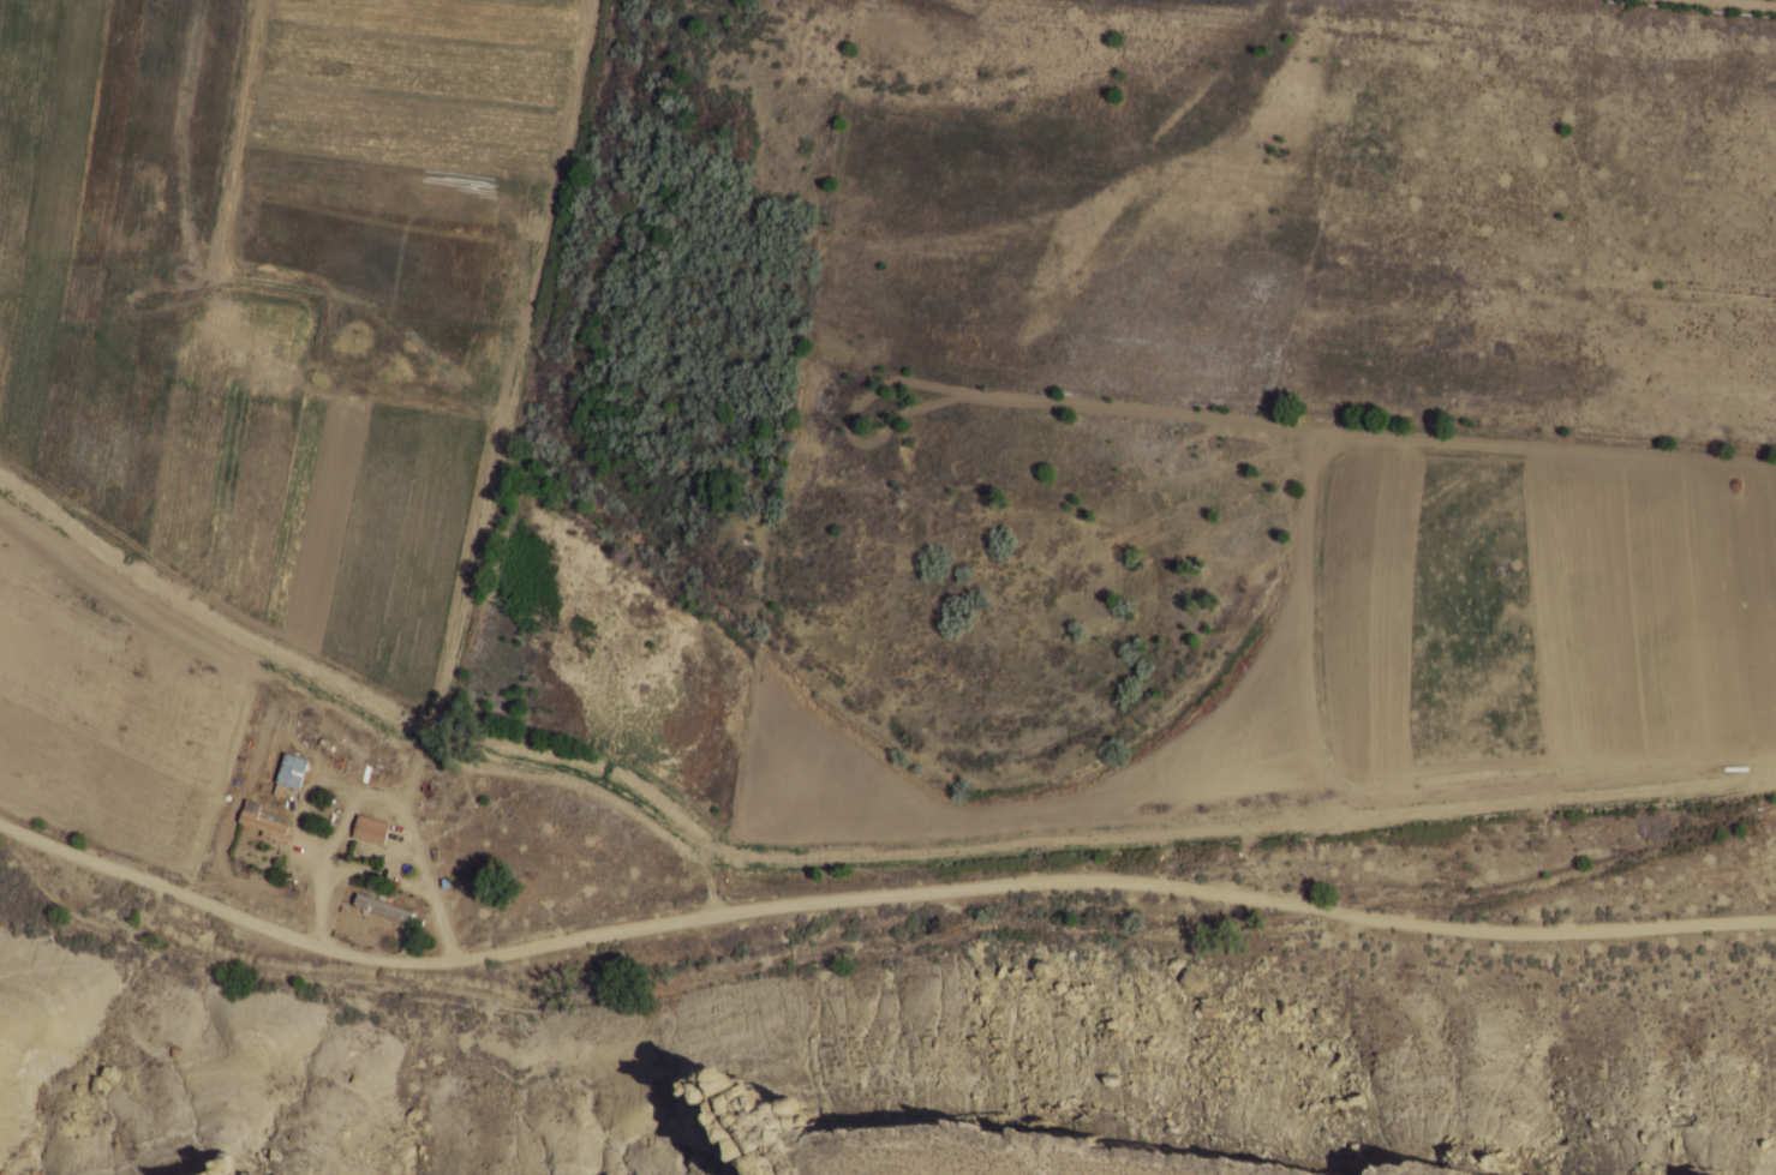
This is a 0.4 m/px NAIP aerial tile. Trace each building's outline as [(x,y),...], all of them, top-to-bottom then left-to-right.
[(288,787),(301,791),(310,760),(286,753),(273,795),(285,798),(288,787)] [(284,840),(289,825),(258,814),(262,805),(247,800),(239,823),(284,840)] [(352,837),(385,847),(392,824),(359,814),(352,837)] [(412,925),(416,913),(390,905),(391,904),(356,893),(352,906),(412,925)]
